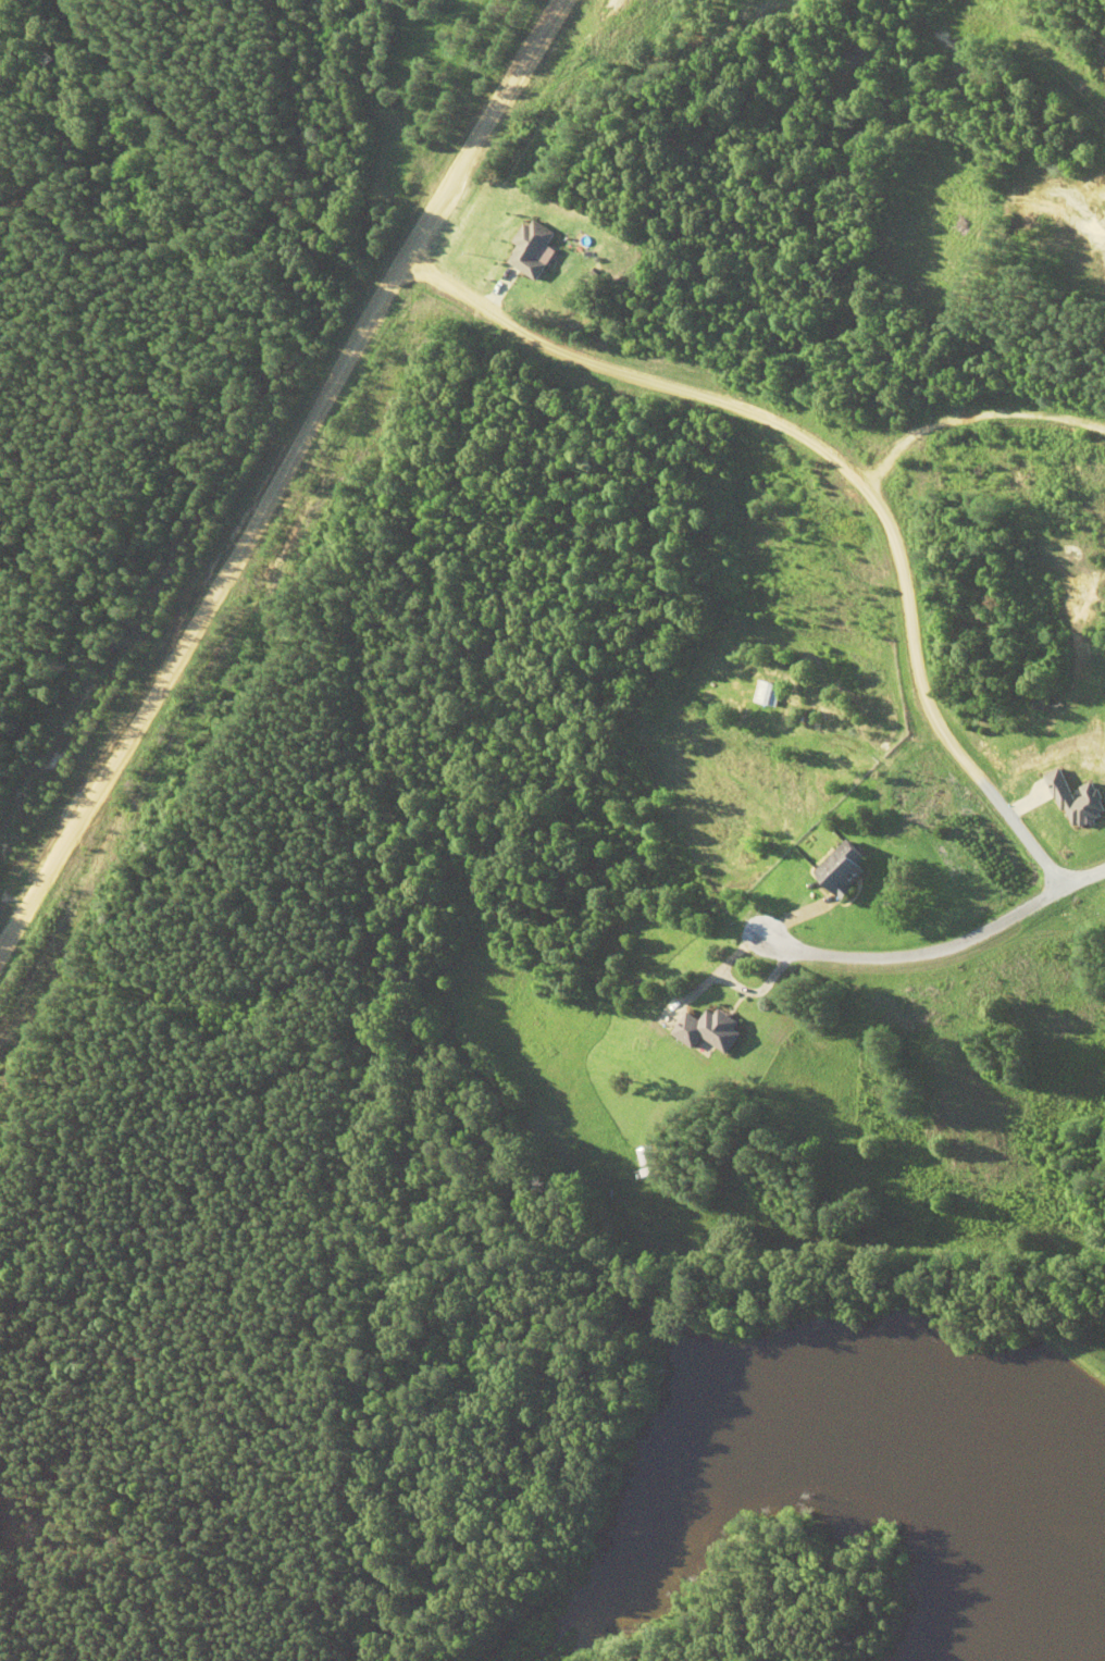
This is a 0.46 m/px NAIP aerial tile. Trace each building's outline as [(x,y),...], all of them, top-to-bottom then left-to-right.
[(778,687),(757,680),(751,702),(771,708),(778,687)] [(814,873),(841,899),(867,872),(860,865),(867,858),(848,839),(814,873)] [(738,1022),(718,1009),(714,1015),(707,1010),(700,1021),(687,1013),(673,1035),(693,1049),(701,1038),(727,1055),(740,1034),(733,1029),(738,1022)] [(640,1166),(655,1163),(651,1146),(637,1149),(640,1166)]
